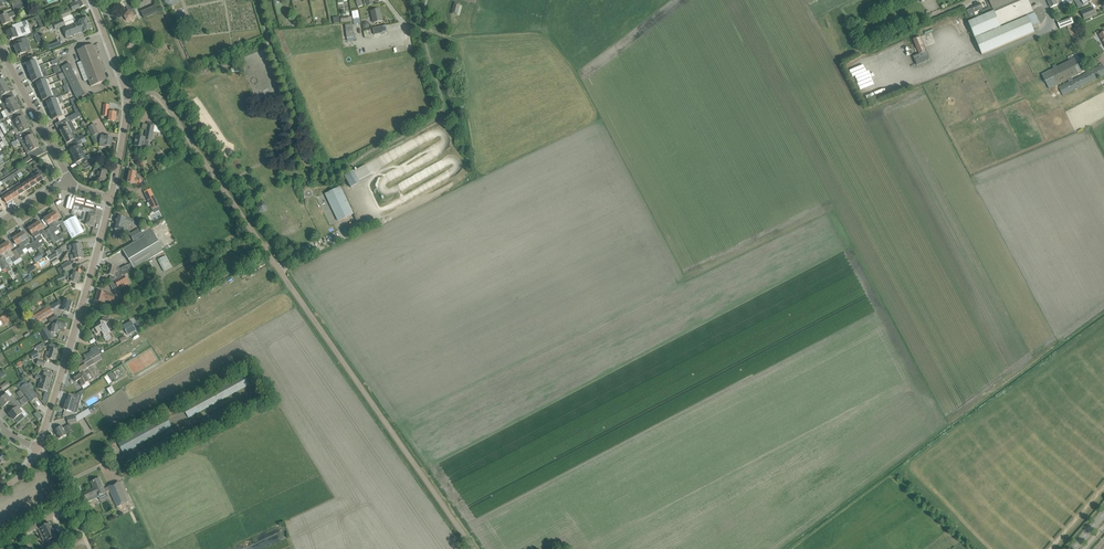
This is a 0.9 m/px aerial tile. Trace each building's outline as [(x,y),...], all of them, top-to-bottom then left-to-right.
[(76,3),(71,5),(73,10),(86,5),(84,0),(74,0),(74,2),(76,1),(76,3)] [(994,11),(968,22),(982,54),(1034,32),(1031,25),(1038,22),(1038,20),(1046,16),(1042,6),(1033,10),(1029,0),(989,0),(994,11)] [(1075,1),(1080,8),(1084,5),(1089,2),(1091,1),(1093,0),(1075,0),(1075,1)] [(451,14),(457,16),(460,4),(455,2),(451,14)] [(13,7),(15,12),(24,8),(22,3),(13,7)] [(124,3),(125,7),(126,6),(127,7),(126,7),(128,10),(129,11),(128,12),(127,11),(124,16),(126,21),(131,21),(134,17),(132,12),(131,12),(131,11),(132,11),(134,8),(132,4),(131,4),(128,4),(128,5),(127,4),(128,4),(124,3)] [(971,7),(972,8),(967,9),(969,14),(983,9),(981,3),(971,7)] [(159,12),(158,10),(156,5),(141,12),(144,18),(159,12)] [(991,7),(981,11),(983,15),(993,10),(991,7)] [(1082,12),(1085,19),(1095,14),(1092,8),(1082,12)] [(63,19),(72,15),(69,9),(60,13),(63,19)] [(379,9),(374,11),(371,11),(374,23),(383,21),(382,16),(381,16),(379,9)] [(352,12),(353,19),(359,18),(360,18),(359,18),(358,11),(352,12)] [(0,17),(0,18),(3,25),(11,22),(9,18),(15,16),(14,12),(7,14),(5,15),(3,15),(4,16),(0,17)] [(1077,19),(1078,19),(1076,15),(1072,17),(1072,18),(1062,22),(1064,28),(1078,22),(1077,19)] [(88,18),(79,21),(79,22),(63,29),(66,38),(83,32),(84,33),(92,29),(88,18)] [(959,34),(970,29),(965,18),(954,23),(959,34)] [(56,30),(59,28),(66,25),(63,19),(53,23),(53,24),(48,26),(49,30),(54,27),(56,30)] [(10,40),(12,39),(12,40),(14,39),(13,39),(17,37),(18,38),(27,34),(25,29),(29,27),(27,20),(23,22),(12,26),(13,29),(7,32),(10,40)] [(352,24),(345,25),(347,38),(347,41),(354,40),(353,39),(353,37),(353,34),(352,24)] [(1094,29),(1097,35),(1103,31),(1100,25),(1094,29)] [(387,26),(373,29),(375,36),(388,33),(387,26)] [(19,41),(20,45),(15,47),(18,55),(20,55),(21,55),(21,54),(26,52),(25,48),(29,46),(26,38),(16,42),(19,41)] [(82,61),(77,63),(84,81),(89,80),(91,86),(101,82),(107,81),(93,44),(78,50),(80,58),(82,61)] [(919,54),(913,57),(917,65),(930,60),(927,51),(919,54)] [(31,62),(26,64),(28,70),(40,66),(36,57),(30,59),(31,62)] [(1075,58),(1042,74),(1049,89),(1068,80),(1069,81),(1058,87),(1063,96),(1103,75),(1103,67),(1103,64),(1102,64),(1102,63),(1099,65),(1099,66),(1073,79),(1072,78),(1082,73),(1081,71),(1083,70),(1080,64),(1079,65),(1077,60),(1079,60),(1077,57),(1075,58)] [(61,67),(64,72),(77,99),(85,95),(72,68),(69,63),(61,67)] [(40,66),(28,70),(31,76),(42,72),(40,66)] [(42,72),(31,76),(33,82),(44,78),(42,72)] [(36,83),(38,89),(50,85),(48,78),(36,83)] [(0,93),(0,94),(0,100),(1,101),(9,96),(7,93),(10,92),(7,85),(0,89),(0,92),(0,93)] [(52,91),(50,85),(38,89),(41,95),(52,91)] [(52,91),(41,95),(43,101),(54,97),(52,91)] [(9,96),(1,101),(2,104),(1,104),(4,110),(16,104),(13,98),(10,99),(9,96)] [(58,97),(46,102),(49,108),(60,103),(58,97)] [(60,103),(49,108),(51,114),(62,109),(60,103)] [(4,110),(8,117),(6,118),(7,121),(10,119),(19,115),(17,112),(20,110),(16,104),(4,110)] [(104,104),(103,116),(108,116),(108,120),(116,121),(117,112),(110,112),(111,105),(104,104)] [(62,109),(51,114),(53,120),(58,118),(60,122),(61,121),(66,118),(62,109)] [(65,128),(60,131),(63,137),(65,136),(73,132),(76,130),(71,121),(82,115),(80,111),(69,117),(66,118),(61,121),(65,128)] [(11,123),(14,129),(26,123),(23,116),(20,118),(19,115),(10,119),(12,122),(11,123)] [(26,123),(14,129),(17,135),(16,136),(17,139),(28,133),(27,130),(30,129),(26,123)] [(147,129),(145,137),(136,136),(134,146),(144,148),(145,140),(152,142),(154,131),(155,124),(148,123),(147,129)] [(97,144),(99,144),(99,146),(106,147),(106,146),(111,147),(113,137),(107,136),(101,135),(100,135),(94,124),(88,127),(93,136),(97,144)] [(65,136),(63,137),(67,144),(71,141),(73,144),(85,138),(83,135),(76,138),(73,132),(65,136)] [(28,133),(17,139),(19,142),(21,141),(24,148),(36,141),(33,135),(30,136),(28,133)] [(71,151),(69,152),(72,157),(75,155),(83,151),(80,145),(86,141),(85,138),(73,144),(74,147),(70,150),(71,151)] [(24,148),(27,154),(28,153),(30,156),(38,152),(37,149),(39,148),(36,141),(24,148)] [(75,155),(72,157),(75,162),(76,161),(77,163),(79,162),(81,160),(83,164),(84,163),(89,160),(90,160),(92,159),(90,155),(86,157),(83,151),(75,155)] [(89,160),(84,163),(85,164),(87,167),(87,168),(92,166),(96,164),(93,158),(92,159),(90,160),(89,160)] [(37,169),(38,171),(32,175),(34,177),(37,183),(44,179),(40,174),(44,172),(41,166),(37,169)] [(94,168),(93,173),(94,173),(92,178),(96,179),(98,180),(99,180),(105,181),(107,171),(98,169),(94,168)] [(354,170),(344,176),(351,188),(361,182),(359,179),(354,170)] [(134,183),(137,184),(137,185),(141,186),(142,180),(138,179),(135,179),(136,172),(130,171),(128,182),(134,183)] [(37,183),(34,177),(28,181),(31,187),(37,183)] [(31,187),(28,181),(21,185),(25,191),(31,187)] [(21,185),(19,182),(14,186),(19,195),(25,191),(21,185)] [(7,190),(8,191),(9,193),(13,199),(19,195),(14,186),(7,190)] [(353,214),(340,187),(325,194),(338,221),(353,214)] [(144,190),(153,209),(159,206),(150,188),(144,190)] [(1,194),(3,197),(7,203),(13,199),(9,193),(8,191),(7,190),(2,193),(1,194)] [(266,203),(257,201),(255,210),(264,212),(266,203)] [(96,215),(97,210),(74,204),(72,214),(80,216),(79,220),(86,221),(85,225),(89,226),(94,227),(97,216),(96,215)] [(55,211),(49,215),(50,216),(57,227),(60,225),(63,230),(66,228),(64,222),(63,220),(59,222),(58,219),(59,218),(55,211)] [(49,215),(44,218),(45,219),(47,223),(48,225),(50,227),(47,229),(56,242),(59,240),(57,237),(54,232),(59,230),(57,227),(50,216),(49,215)] [(135,220),(123,217),(118,215),(114,229),(126,232),(128,224),(138,226),(136,221),(135,221),(135,220)] [(66,222),(64,222),(66,228),(72,238),(74,237),(84,232),(78,221),(76,216),(66,222)] [(39,221),(34,225),(34,226),(40,235),(43,233),(46,239),(47,238),(49,242),(51,240),(53,243),(56,242),(47,229),(44,231),(43,229),(43,228),(42,226),(39,221)] [(34,225),(28,229),(33,236),(34,236),(36,240),(33,242),(37,248),(40,252),(43,250),(40,246),(45,243),(40,235),(34,226),(34,225)] [(129,260),(134,268),(153,257),(164,251),(151,228),(142,233),(144,237),(123,250),(129,260)] [(134,241),(143,236),(139,229),(130,234),(134,241)] [(23,232),(18,235),(18,236),(26,248),(27,250),(31,247),(33,250),(37,248),(33,242),(30,244),(26,239),(28,238),(26,236),(23,232)] [(18,235),(12,239),(13,240),(15,243),(17,245),(18,244),(20,246),(16,249),(20,256),(24,253),(22,250),(26,248),(18,236),(18,235)] [(8,242),(2,245),(3,246),(9,257),(12,261),(13,262),(21,257),(20,256),(16,249),(11,252),(10,250),(12,248),(11,246),(8,242)] [(81,244),(69,246),(70,251),(73,250),(73,252),(82,251),(81,244)] [(0,247),(0,254),(1,255),(2,255),(3,257),(7,263),(12,261),(9,257),(3,246),(2,245),(0,247)] [(50,260),(58,255),(55,251),(47,255),(50,260)] [(73,252),(74,255),(70,255),(71,260),(83,258),(82,251),(73,252)] [(40,254),(33,258),(36,263),(43,259),(40,254)] [(0,256),(0,259),(4,266),(7,271),(8,272),(10,271),(11,270),(7,263),(3,257),(2,255),(1,255),(0,256)] [(164,272),(172,267),(166,255),(157,259),(164,272)] [(64,272),(73,268),(69,261),(61,265),(64,272)] [(117,267),(109,265),(106,274),(112,276),(116,277),(119,277),(124,275),(129,272),(127,269),(122,272),(121,272),(118,271),(116,271),(117,267)] [(69,274),(68,280),(70,281),(78,283),(81,270),(77,268),(76,272),(73,272),(72,275),(69,274)] [(124,275),(114,281),(118,287),(124,283),(123,281),(126,280),(128,282),(124,275)] [(106,293),(98,291),(95,301),(104,303),(105,299),(113,301),(115,295),(106,292),(106,293)] [(43,309),(33,316),(37,323),(54,312),(53,311),(58,308),(59,307),(61,308),(61,309),(61,310),(64,310),(69,312),(72,302),(70,301),(67,300),(64,299),(63,301),(59,300),(46,307),(43,309)] [(9,322),(5,315),(0,318),(0,319),(4,325),(9,322)] [(92,331),(94,331),(96,335),(102,331),(104,335),(103,337),(106,341),(107,341),(108,343),(113,340),(114,337),(107,325),(108,319),(103,317),(102,321),(101,321),(100,322),(97,324),(98,326),(93,330),(92,331)] [(64,330),(65,327),(66,327),(66,325),(65,325),(66,323),(58,321),(56,325),(52,324),(50,330),(51,330),(50,331),(57,333),(59,329),(64,330)] [(123,326),(128,335),(132,332),(130,329),(135,327),(131,321),(127,323),(123,326)] [(45,341),(52,337),(46,327),(39,330),(45,341)] [(80,359),(79,364),(81,367),(84,365),(85,364),(92,360),(91,360),(93,359),(96,357),(101,354),(96,345),(91,348),(92,349),(91,350),(90,352),(86,355),(84,354),(84,356),(86,360),(83,361),(82,359),(80,359)] [(51,348),(49,353),(47,352),(45,357),(55,360),(58,351),(51,348)] [(33,360),(40,356),(37,350),(30,354),(33,360)] [(80,367),(78,368),(80,372),(88,367),(95,363),(93,360),(92,360),(85,364),(84,365),(81,367),(80,367)] [(37,374),(35,379),(40,381),(38,389),(48,392),(52,379),(51,379),(53,374),(44,371),(42,376),(37,374)] [(81,373),(73,377),(76,382),(77,381),(78,381),(82,387),(86,384),(86,383),(90,381),(94,379),(91,373),(87,375),(84,371),(81,373)] [(112,383),(107,375),(104,377),(109,385),(112,383)] [(20,388),(31,402),(38,397),(31,388),(27,383),(24,379),(17,385),(20,388)] [(110,394),(115,392),(111,385),(106,388),(110,394)] [(66,404),(65,404),(63,409),(64,409),(67,410),(67,411),(68,411),(71,412),(74,403),(79,405),(83,394),(79,393),(75,395),(74,395),(73,398),(70,397),(69,397),(68,401),(67,401),(66,404)] [(0,400),(0,403),(3,407),(8,403),(11,407),(17,402),(12,396),(9,398),(6,394),(3,397),(0,400)] [(19,409),(22,407),(17,402),(11,407),(14,410),(9,414),(14,420),(15,419),(18,423),(25,417),(22,413),(19,409)] [(68,423),(77,421),(84,417),(81,412),(76,416),(67,418),(68,423)] [(165,414),(117,441),(123,453),(172,427),(165,414)] [(62,426),(55,430),(60,438),(67,435),(66,433),(69,431),(66,426),(63,428),(62,426)] [(89,501),(90,500),(98,497),(98,496),(105,492),(109,490),(117,507),(128,502),(119,481),(107,487),(104,489),(99,478),(91,482),(94,488),(84,493),(87,499),(88,498),(89,501)] [(34,522),(27,526),(26,526),(29,531),(29,532),(37,528),(37,527),(34,522),(35,522),(34,522)] [(49,523),(41,527),(41,528),(45,535),(42,537),(44,542),(47,540),(47,541),(48,541),(56,537),(56,536),(53,531),(54,531),(53,530),(53,529),(52,529),(50,524),(50,523),(49,523)]
